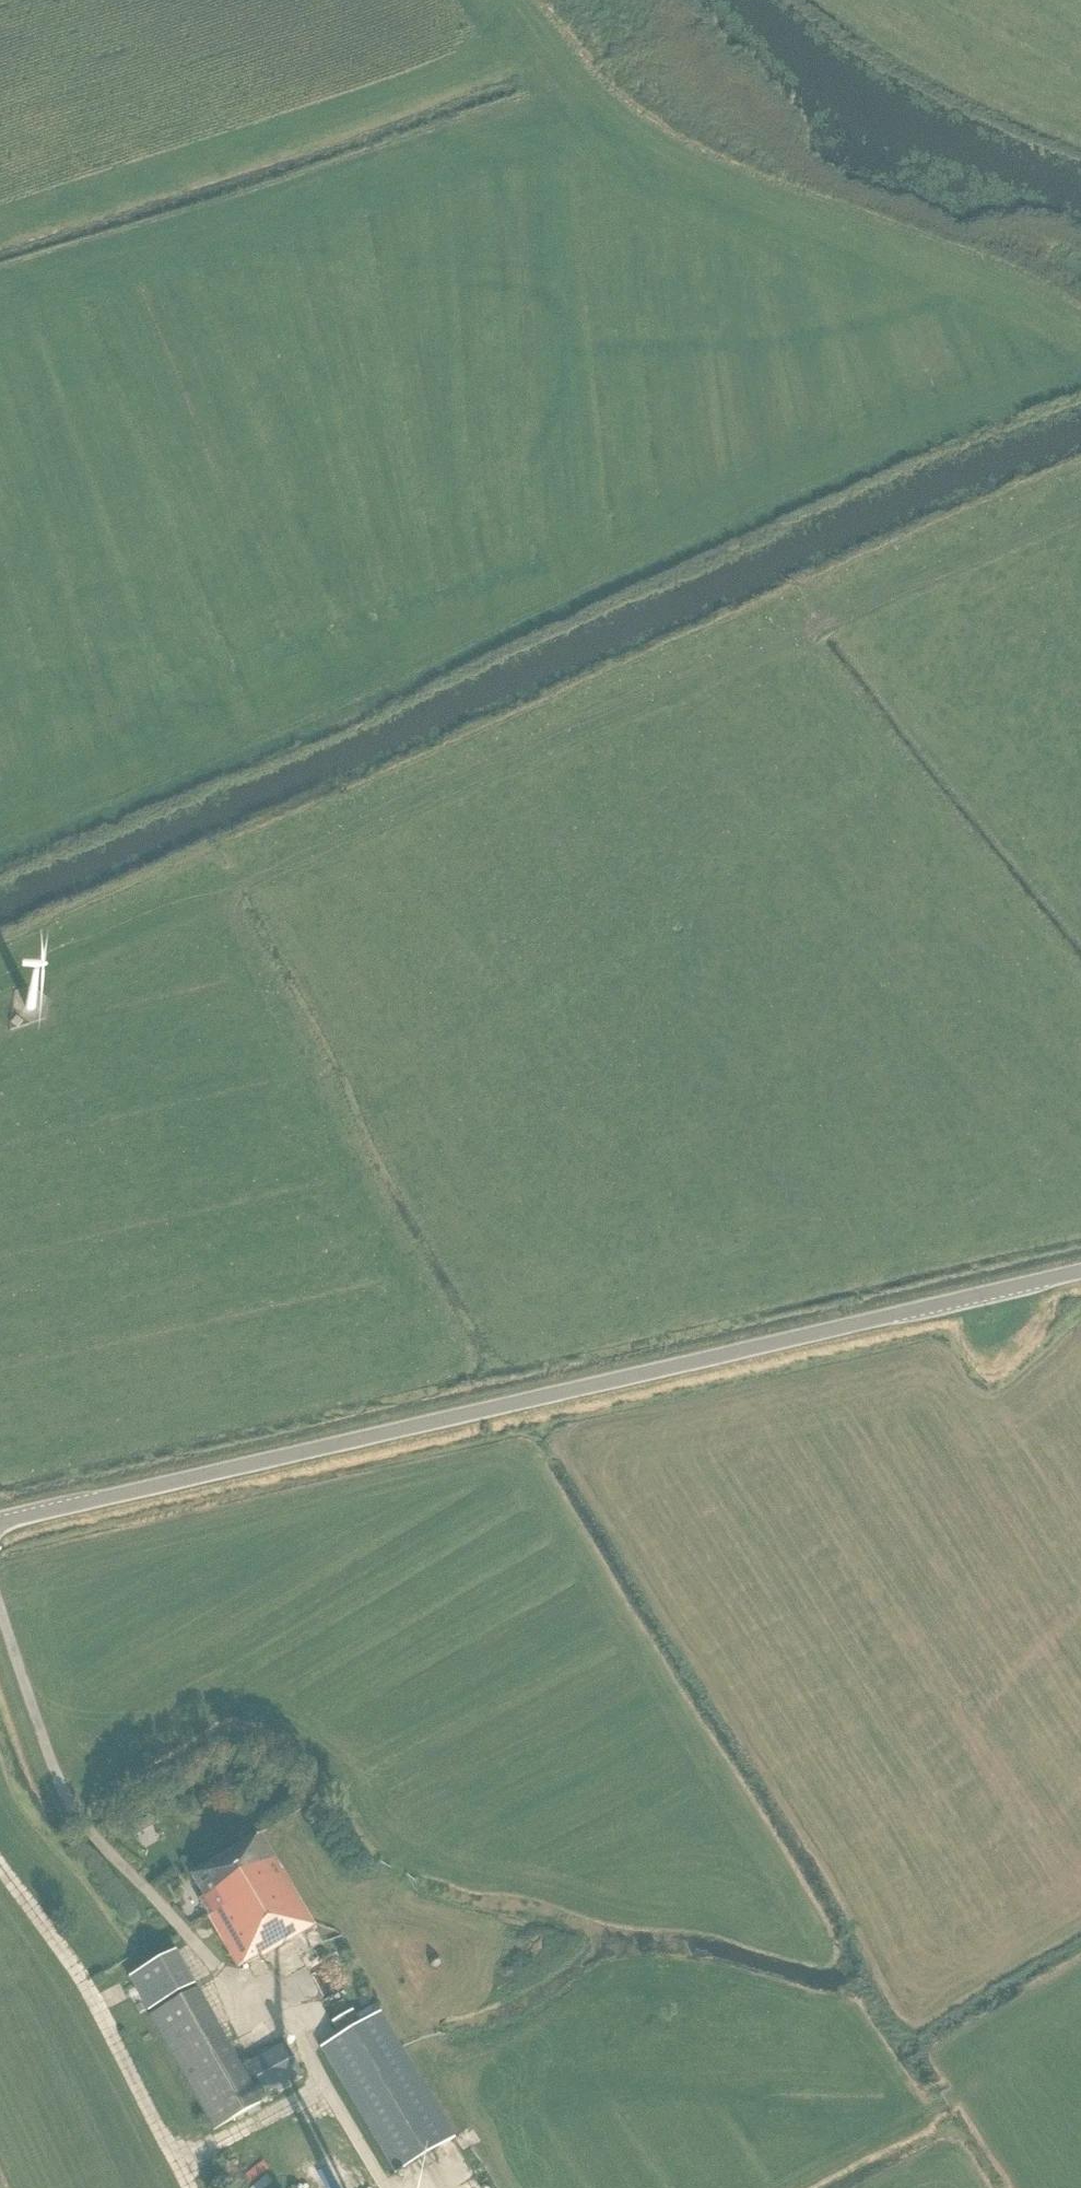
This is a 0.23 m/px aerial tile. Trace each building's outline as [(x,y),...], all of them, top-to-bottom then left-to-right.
[(260,1833),(190,1875),(204,1898),(199,1901),(237,1966),(259,1954),(260,1956),(314,1925),(260,1833)] [(175,1951),(128,1977),(147,2012),(194,1985),(175,1951)] [(214,2135),(260,2107),(198,1992),(152,2020),(214,2135)] [(319,2049),(394,2175),(454,2138),(380,2012),(360,2024),(352,2010),(331,2023),(339,2037),(319,2049)] [(247,2064),(265,2095),(301,2074),(285,2043),(247,2064)]
